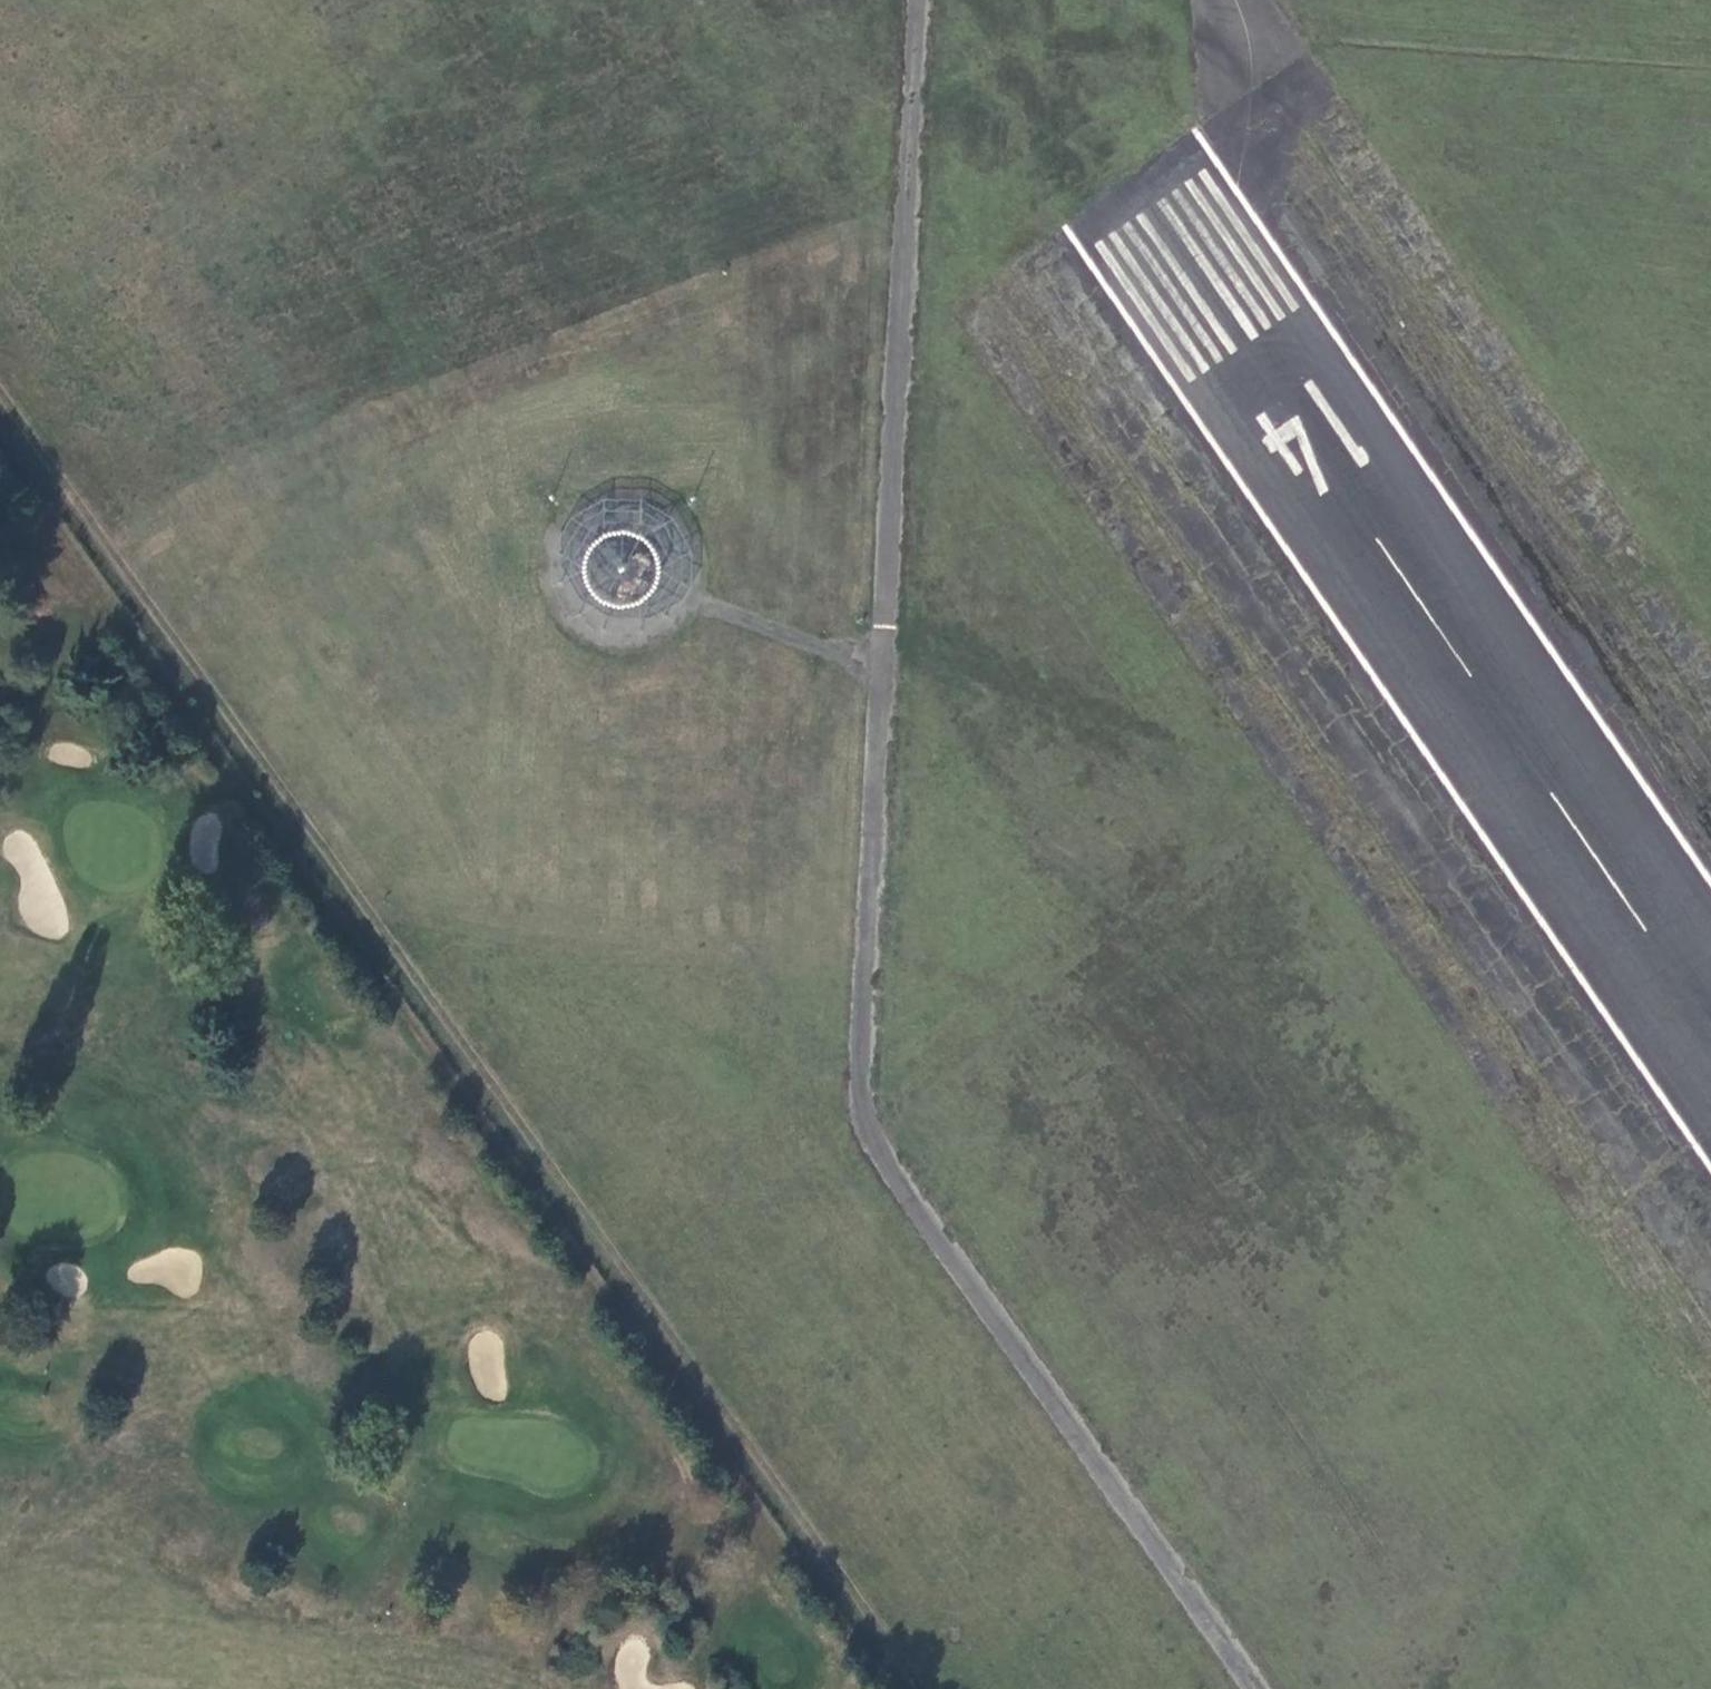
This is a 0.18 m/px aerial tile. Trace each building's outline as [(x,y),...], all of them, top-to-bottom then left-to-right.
[(51,1290),(72,1296),(78,1274),(56,1268),(51,1290)]
